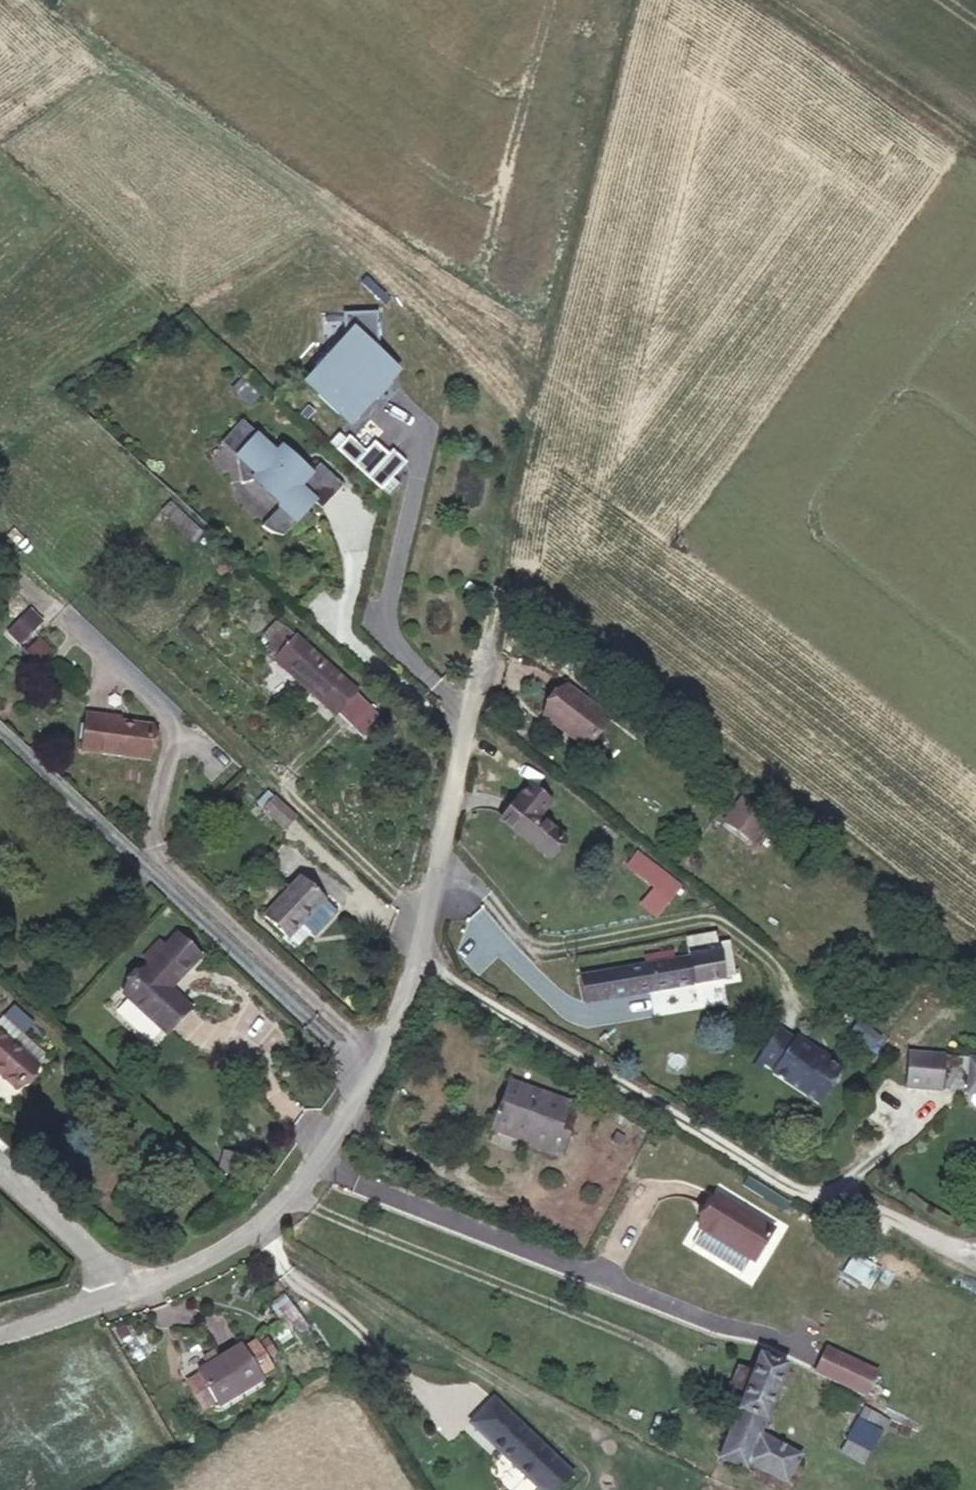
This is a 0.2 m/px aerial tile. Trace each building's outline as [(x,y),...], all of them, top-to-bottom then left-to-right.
[(376,313),(344,314),(345,353),(327,373),(334,379),(320,395),(350,422),(374,395),(377,398),(391,382),(384,375),(393,366),(376,351),(376,329),(380,329),(379,320),(376,320),(376,313)] [(236,374),(227,384),(230,387),(239,377),(236,374)] [(259,394),(239,377),(230,387),(249,404),(259,394)] [(240,419),(220,442),(236,456),(236,459),(236,460),(237,460),(237,463),(237,465),(237,466),(238,466),(238,468),(238,470),(239,471),(239,472),(239,474),(240,475),(240,476),(240,477),(240,478),(241,478),(241,479),(241,480),(241,481),(242,481),(242,482),(242,483),(242,484),(243,484),(254,481),(282,506),(263,526),(264,526),(264,527),(265,527),(267,527),(266,528),(269,528),(272,528),(273,529),(282,529),(285,529),(285,528),(286,528),(296,521),(298,519),(303,524),(312,514),(307,509),(314,501),(322,507),(343,483),(319,462),(310,472),(281,446),(278,448),(258,431),(256,433),(240,419)] [(346,438),(338,431),(328,442),(387,495),(399,482),(392,477),(405,461),(391,449),(388,452),(374,440),(365,450),(348,435),(346,438)] [(172,521),(180,512),(178,510),(170,519),(172,521)] [(201,531),(180,512),(172,521),(192,540),(201,531)] [(39,621),(28,610),(8,633),(19,643),(39,621)] [(270,644),(285,628),(277,621),(262,637),(270,644)] [(356,692),(285,628),(270,644),(267,648),(276,656),(274,659),(335,714),(337,712),(352,726),(369,706),(355,693),(356,692)] [(610,719),(566,686),(544,715),(588,748),(610,719)] [(81,751),(148,759),(152,725),(105,720),(106,716),(86,713),(81,751)] [(516,800),(500,819),(540,851),(544,846),(551,852),(563,837),(537,816),(550,800),(530,783),(516,800)] [(296,818),(273,797),(262,808),(285,829),(296,818)] [(770,818),(741,797),(723,822),(752,842),(770,818)] [(653,888),(665,874),(638,851),(626,866),(653,888)] [(680,887),(665,874),(653,888),(646,897),(661,909),(680,887)] [(298,921),(301,924),(324,900),(300,877),(264,916),(285,935),(298,921)] [(655,916),(661,909),(646,897),(640,904),(655,916)] [(324,900),(301,924),(314,936),(337,911),(324,900)] [(301,924),(298,921),(285,935),(297,946),(310,933),(301,924)] [(689,957),(580,975),(585,1002),(723,978),(723,976),(734,974),(728,941),(716,943),(714,933),(685,938),(689,957)] [(191,1009),(146,968),(122,994),(166,1035),(191,1009)] [(0,1018),(0,1032),(22,1051),(30,1041),(2,1016),(0,1018)] [(778,1030),(758,1060),(764,1064),(774,1071),(772,1074),(818,1104),(840,1071),(814,1053),(816,1050),(796,1037),(794,1040),(778,1030)] [(0,1032),(0,1073),(17,1088),(38,1065),(22,1051),(0,1032)] [(940,1055),(908,1052),(905,1087),(937,1091),(939,1074),(940,1055)] [(940,1055),(939,1074),(949,1065),(961,1066),(968,1077),(970,1057),(962,1057),(940,1055)] [(967,1088),(975,1088),(975,1058),(970,1057),(968,1077),(967,1088)] [(760,1070),(764,1064),(758,1060),(754,1065),(760,1070)] [(566,1102),(507,1081),(491,1126),(516,1135),(516,1132),(531,1138),(528,1146),(556,1155),(566,1127),(558,1124),(566,1102)] [(224,1150),(219,1167),(234,1171),(239,1154),(224,1150)] [(773,1229),(718,1195),(698,1227),(754,1261),(773,1229)] [(215,1400),(218,1405),(262,1379),(259,1375),(272,1367),(265,1357),(272,1352),(265,1341),(258,1345),(256,1341),(243,1349),(240,1345),(197,1371),(199,1374),(187,1382),(202,1408),(215,1400)] [(815,1372),(865,1396),(876,1371),(827,1348),(815,1372)] [(719,1458),(745,1467),(754,1472),(757,1467),(785,1482),(800,1455),(759,1433),(785,1364),(759,1354),(719,1458)] [(541,1489),(555,1489),(573,1473),(494,1400),(471,1422),(541,1489)] [(865,1464),(884,1430),(860,1416),(840,1449),(865,1464)]
